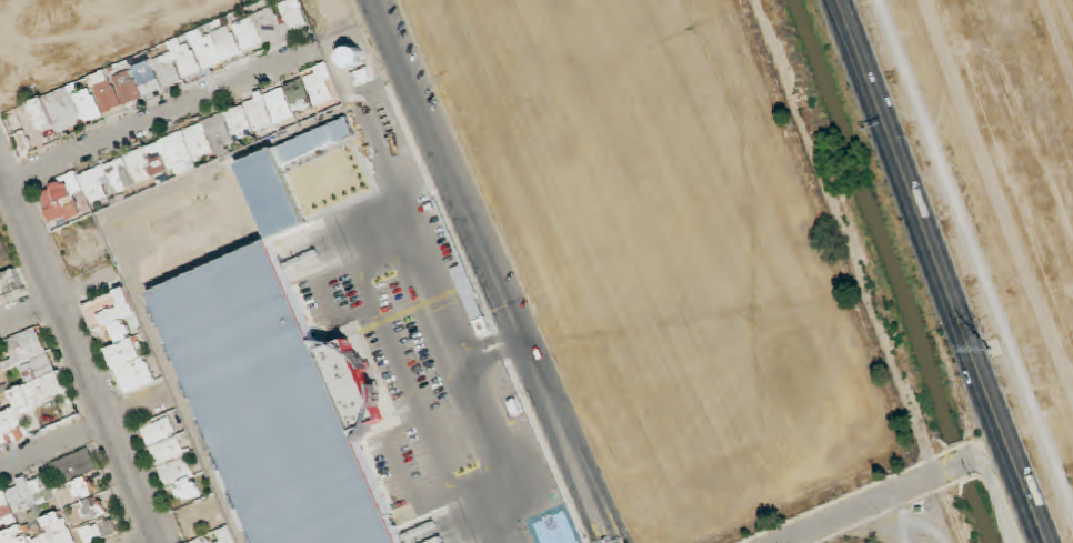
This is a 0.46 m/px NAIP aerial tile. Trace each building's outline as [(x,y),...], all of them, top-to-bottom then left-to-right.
[(85,123),(287,41),(273,6),(93,78),(97,87),(74,96),(85,123)] [(304,99),(299,93),(295,95),(288,86),(267,101),(278,117),(304,99)] [(82,177),(93,208),(135,192),(124,161),(82,177)] [(256,542),(358,542),(359,446),(354,434),(380,424),(349,345),(342,345),(324,352),(316,352),(275,247),(158,293),(256,542)] [(97,309),(101,316),(115,308),(111,301),(97,309)] [(125,371),(142,391),(158,377),(141,357),(125,371)]
